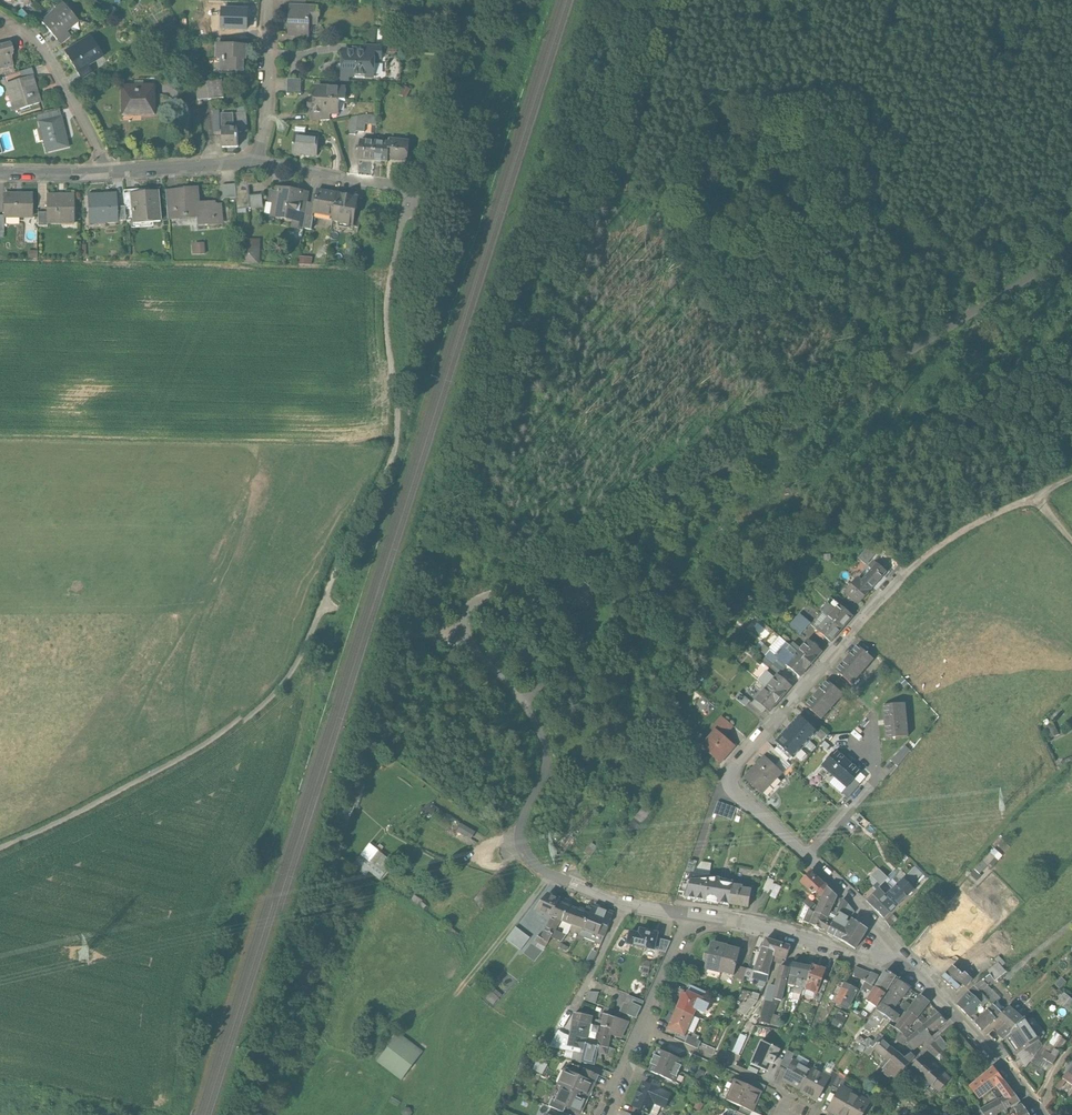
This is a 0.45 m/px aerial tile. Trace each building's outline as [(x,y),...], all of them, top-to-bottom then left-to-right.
[(42,20),(57,37),(67,28),(78,18),(64,2),(42,20)] [(307,32),(307,17),(316,17),(316,15),(318,14),(318,9),(316,6),(316,4),(287,3),(286,31),(307,32)] [(246,7),(220,6),(219,24),(245,25),(246,7)] [(22,7),(16,13),(24,20),(30,14),(22,7)] [(67,28),(57,37),(61,42),(72,34),(67,28)] [(92,35),(66,51),(78,70),(89,63),(87,60),(102,52),(92,35)] [(375,48),(374,55),(381,55),(381,42),(363,41),(363,47),(375,48)] [(0,45),(0,67),(14,64),(11,54),(14,53),(13,52),(12,48),(13,47),(12,43),(11,44),(10,42),(0,45)] [(222,43),(215,42),(215,56),(222,56),(221,59),(223,59),(223,67),(243,68),(244,56),(242,55),(242,43),(240,43),(222,43)] [(346,60),(345,71),(352,71),(353,70),(355,73),(362,73),(366,70),(367,72),(373,72),(374,55),(375,48),(363,47),(343,46),(341,48),(340,58),(345,59),(346,60)] [(21,70),(23,76),(32,74),(35,73),(32,66),(21,70)] [(40,100),(32,74),(23,76),(7,81),(10,92),(14,91),(19,106),(40,100)] [(299,75),(285,75),(285,90),(299,91),(299,75)] [(220,78),(195,81),(197,98),(221,96),(220,78)] [(153,83),(122,84),(123,108),(142,108),(142,113),(154,113),(153,83)] [(315,84),(312,85),(312,91),(315,91),(315,97),(338,97),(344,98),(345,84),(315,84)] [(312,97),(308,96),(306,98),(306,110),(328,110),(330,111),(330,108),(337,109),(338,97),(315,97),(312,97)] [(39,114),(41,120),(61,115),(59,109),(39,114)] [(244,109),(235,110),(238,130),(246,129),(244,109)] [(306,110),(305,119),(328,117),(328,110),(306,110)] [(363,118),(373,118),(373,111),(347,110),(347,128),(363,128),(363,118)] [(230,111),(219,112),(221,144),(236,143),(235,126),(225,126),(225,120),(231,120),(230,111)] [(39,120),(41,129),(46,128),(48,136),(43,137),(46,150),(69,145),(62,114),(61,115),(41,120),(39,120)] [(293,140),(291,140),(291,142),(292,142),(291,150),(315,152),(317,133),(293,131),(293,140)] [(372,156),(374,137),(359,136),(357,154),(372,156)] [(388,136),(387,138),(388,138),(387,153),(405,155),(407,137),(388,136)] [(388,138),(387,138),(382,138),(374,137),(372,156),(387,157),(387,153),(388,138)] [(234,182),(235,194),(235,202),(242,202),(243,205),(248,204),(246,180),(241,180),(241,182),(234,182)] [(234,182),(234,181),(220,182),(221,195),(235,194),(234,182)] [(196,223),(208,222),(212,216),(214,216),(214,214),(217,214),(219,211),(219,201),(213,201),(209,199),(195,200),(195,193),(196,193),(196,184),(184,185),(184,186),(175,187),(176,203),(177,217),(178,217),(178,213),(185,213),(185,214),(188,214),(188,213),(195,212),(196,223)] [(288,187),(287,186),(276,184),(275,188),(273,188),(269,187),(267,198),(271,199),(269,213),(295,217),(296,213),(293,209),(295,198),(296,198),(298,189),(288,187)] [(315,186),(311,210),(331,213),(335,190),(315,186)] [(124,190),(125,205),(127,218),(134,217),(132,202),(137,202),(136,191),(136,189),(124,190)] [(132,202),(134,217),(134,221),(161,219),(159,189),(136,191),(137,202),(132,202)] [(335,190),(331,213),(331,216),(337,217),(336,220),(351,222),(353,208),(356,193),(335,190)] [(248,205),(261,204),(260,191),(248,192),(248,205)] [(104,192),(88,193),(90,218),(104,218),(104,221),(118,220),(118,218),(117,205),(118,205),(117,193),(104,194),(104,192)] [(32,193),(4,193),(4,215),(32,215),(32,193)] [(74,194),(47,193),(47,211),(46,221),(47,221),(62,221),(62,219),(74,219),(74,194)] [(293,209),(296,213),(303,214),(304,211),(306,200),(296,198),(295,198),(293,209)] [(177,217),(176,203),(168,203),(169,217),(177,217)] [(125,205),(118,205),(117,205),(118,218),(127,218),(125,205)] [(357,223),(359,209),(353,208),(351,222),(357,223)] [(46,221),(47,211),(38,211),(38,224),(47,224),(47,221),(46,221)] [(304,211),(303,214),(301,225),(309,226),(311,213),(304,211)] [(204,249),(203,238),(192,239),(193,250),(204,249)] [(598,552),(589,560),(593,565),(602,556),(598,552)] [(876,557),(863,571),(872,579),(885,565),(876,557)] [(863,571),(860,575),(856,571),(843,586),(850,592),(848,595),(851,598),(853,595),(856,598),(870,583),(869,583),(872,579),(863,571)] [(852,612),(832,594),(821,606),(841,624),(852,612)] [(841,624),(821,606),(818,609),(818,610),(823,614),(814,624),(829,637),(841,624)] [(809,616),(798,607),(793,613),(803,622),(809,616)] [(620,609),(613,614),(620,622),(626,617),(620,609)] [(818,610),(809,619),(814,624),(823,614),(818,610)] [(803,622),(793,613),(787,620),(798,629),(803,622)] [(576,624),(568,627),(569,637),(574,639),(580,626),(576,624)] [(788,640),(778,632),(768,644),(778,652),(777,653),(798,672),(809,659),(788,640)] [(820,647),(806,634),(798,644),(790,638),(788,640),(809,659),(820,647)] [(856,640),(835,665),(850,679),(872,654),(856,640)] [(778,652),(768,644),(763,649),(764,651),(773,658),(777,653),(778,652)] [(773,658),(764,651),(759,656),(769,664),(773,659),(773,658)] [(790,682),(775,669),(772,674),(765,668),(758,676),(779,694),(790,682)] [(761,686),(750,699),(759,706),(762,702),(767,707),(779,694),(758,676),(754,680),(761,686)] [(826,676),(804,701),(820,714),(841,689),(826,676)] [(746,696),(737,688),(733,692),(743,700),(746,696)] [(903,700),(883,702),(886,734),(907,733),(903,700)] [(797,712),(775,736),(778,739),(792,752),(815,728),(797,712)] [(719,713),(710,724),(714,727),(715,727),(722,732),(730,722),(719,713)] [(722,732),(715,727),(714,727),(700,744),(718,758),(732,741),(722,732)] [(792,752),(778,739),(774,745),(782,753),(787,758),(792,752)] [(770,741),(760,752),(763,754),(773,762),(782,753),(774,745),(770,741)] [(860,768),(835,746),(821,762),(846,784),(860,768)] [(899,747),(889,757),(894,761),(903,752),(899,747)] [(763,754),(744,774),(760,789),(780,768),(773,762),(763,754)] [(735,804),(716,797),(712,810),(731,816),(735,804)] [(433,803),(425,799),(417,804),(427,812),(433,803)] [(636,825),(648,808),(639,802),(628,819),(636,825)] [(867,820),(857,812),(853,817),(862,825),(867,820)] [(472,825),(458,817),(453,825),(467,834),(472,825)] [(356,865),(354,867),(362,871),(366,866),(377,875),(392,855),(379,844),(380,841),(376,838),(374,840),(368,835),(349,859),(356,865)] [(589,838),(582,848),(588,853),(595,842),(589,838)] [(979,878),(999,857),(990,849),(970,871),(979,878)] [(914,863),(905,873),(913,880),(923,870),(914,863)] [(887,877),(878,867),(871,875),(876,880),(872,885),(876,888),(884,880),(887,877)] [(690,870),(683,869),(677,888),(684,889),(690,870)] [(822,881),(810,869),(800,879),(812,890),(815,888),(817,894),(822,895),(827,885),(821,881),(822,881)] [(708,873),(690,870),(684,889),(682,893),(704,897),(708,873)] [(726,876),(708,873),(704,897),(728,901),(732,881),(725,880),(726,876)] [(771,888),(769,892),(776,894),(781,880),(766,875),(762,885),(771,888)] [(891,888),(885,894),(895,904),(912,887),(902,877),(891,888)] [(485,878),(473,891),(470,894),(478,903),(482,898),(493,885),(485,878)] [(884,880),(878,886),(885,894),(891,888),(884,880)] [(741,882),(732,881),(728,901),(748,904),(751,887),(741,885),(741,882)] [(815,908),(814,911),(826,916),(829,910),(836,895),(827,885),(822,895),(818,904),(815,908)] [(885,894),(878,886),(876,888),(871,893),(888,910),(895,904),(885,894)] [(410,889),(407,896),(415,901),(419,896),(420,895),(410,889)] [(558,895),(546,890),(536,903),(536,906),(550,913),(557,897),(558,895)] [(888,910),(871,893),(865,898),(883,916),(888,910)] [(561,899),(557,897),(550,912),(558,915),(560,916),(568,897),(563,895),(561,899)] [(423,900),(419,896),(415,901),(420,905),(423,900)] [(573,899),(568,897),(560,916),(570,920),(576,905),(572,903),(573,899)] [(818,904),(805,897),(802,903),(809,906),(815,908),(818,904)] [(843,909),(843,911),(849,915),(853,909),(848,902),(843,909)] [(576,905),(570,920),(581,925),(585,915),(587,910),(582,908),(576,905)] [(604,910),(589,905),(587,910),(585,915),(600,921),(606,923),(608,918),(611,913),(604,910)] [(826,916),(814,911),(815,908),(809,906),(803,918),(827,931),(830,927),(826,925),(829,919),(826,917),(826,916)] [(523,909),(515,920),(521,924),(529,913),(523,909)] [(837,914),(829,910),(826,916),(826,917),(829,919),(826,925),(830,927),(827,931),(834,935),(839,924),(833,921),(837,914)] [(550,913),(539,934),(535,932),(533,936),(536,938),(543,943),(549,933),(553,926),(558,915),(550,912),(550,913)] [(848,922),(845,920),(847,917),(841,914),(838,912),(837,914),(833,921),(839,924),(834,935),(842,939),(855,947),(867,927),(851,917),(848,922)] [(585,915),(581,925),(596,931),(599,925),(600,921),(585,915)] [(441,923),(452,933),(456,929),(445,919),(441,923)] [(515,920),(508,929),(516,935),(522,926),(521,924),(515,920)] [(564,931),(553,926),(549,933),(559,938),(564,931)] [(656,930),(639,926),(638,930),(628,928),(626,940),(653,946),(655,934),(656,930)] [(669,938),(655,934),(653,946),(664,949),(669,938)] [(790,944),(765,936),(762,945),(774,949),(772,958),(779,960),(781,956),(785,958),(790,944)] [(937,957),(919,938),(911,947),(929,965),(937,957)] [(726,944),(712,940),(711,941),(709,948),(710,949),(709,951),(706,950),(705,951),(704,956),(704,957),(707,957),(705,965),(706,966),(720,970),(726,944)] [(739,947),(726,944),(720,970),(733,973),(739,947)] [(762,945),(759,944),(758,948),(760,949),(756,961),(769,965),(772,958),(774,949),(762,945)] [(967,951),(961,946),(947,960),(954,966),(964,974),(965,972),(968,969),(973,960),(966,953),(967,951)] [(998,962),(989,970),(991,973),(996,980),(1007,971),(1001,966),(1005,963),(998,955),(995,958),(998,962)] [(643,958),(641,969),(647,970),(650,959),(643,958)] [(756,961),(754,970),(768,973),(769,965),(756,961)] [(811,965),(792,961),(788,982),(795,984),(796,979),(807,981),(811,965)] [(743,976),(745,965),(738,964),(737,975),(743,976)] [(788,966),(779,964),(774,985),(783,988),(788,966)] [(816,967),(811,965),(807,981),(805,987),(815,991),(816,991),(820,979),(824,968),(818,966),(816,966),(816,967)] [(870,971),(855,965),(852,971),(855,972),(854,975),(865,980),(867,977),(870,971)] [(964,974),(954,966),(949,971),(961,983),(964,986),(971,977),(965,972),(964,974)] [(768,973),(754,970),(752,975),(766,979),(768,973)] [(886,970),(875,986),(885,992),(895,975),(886,970)] [(878,974),(870,971),(867,977),(865,980),(864,980),(872,984),(878,974)] [(961,983),(949,971),(942,978),(955,990),(961,983)] [(991,973),(975,985),(983,993),(984,995),(991,989),(989,986),(996,980),(991,973)] [(820,979),(816,991),(815,991),(813,997),(820,1000),(827,981),(820,979)] [(872,984),(864,980),(861,987),(864,989),(865,987),(869,989),(872,985),(872,984)] [(907,987),(897,980),(890,990),(901,997),(907,987)] [(860,989),(845,981),(838,995),(839,996),(836,1002),(846,1008),(854,994),(856,996),(860,989)] [(705,990),(688,983),(685,989),(687,990),(686,991),(679,992),(679,1003),(677,1003),(675,1006),(693,1014),(695,1007),(704,1011),(708,1002),(703,999),(703,995),(705,990)] [(774,985),(768,984),(764,1000),(776,1004),(778,998),(780,999),(783,988),(774,985)] [(885,992),(875,986),(866,999),(876,1006),(885,992)] [(595,998),(597,988),(586,987),(584,996),(595,998)] [(918,993),(912,988),(908,993),(914,998),(918,993)] [(901,997),(890,990),(882,1002),(892,1009),(901,997)] [(746,1001),(743,1002),(737,1009),(745,1013),(756,999),(758,993),(753,991),(751,997),(749,997),(746,1001)] [(969,991),(957,1004),(971,1017),(977,1011),(975,1009),(978,1006),(977,1006),(980,1002),(977,999),(972,995),(969,991)] [(642,998),(627,992),(624,1000),(631,1002),(626,1012),(635,1015),(640,1004),(642,998)] [(983,993),(977,999),(980,1002),(984,1006),(989,999),(984,995),(983,993)] [(920,994),(908,1010),(916,1016),(928,1000),(920,994)] [(760,1016),(754,1013),(751,1016),(757,1020),(757,1018),(770,1022),(771,1016),(776,1004),(764,1000),(760,1016)] [(905,1000),(901,1007),(905,1010),(910,1004),(905,1000)] [(997,1001),(976,1023),(983,1031),(1000,1011),(999,1010),(1003,1006),(997,1001)] [(892,1009),(882,1002),(864,1027),(869,1032),(873,1026),(875,1028),(883,1017),(885,1019),(887,1016),(894,1021),(898,1013),(892,1009)] [(693,1014),(675,1006),(666,1026),(676,1030),(684,1034),(686,1029),(693,1014)] [(1016,1014),(1008,1007),(999,1016),(1007,1024),(1013,1029),(1024,1018),(1028,1013),(1025,1011),(1023,1013),(1019,1010),(1016,1014)] [(587,1010),(578,1008),(577,1011),(573,1010),(571,1017),(589,1021),(591,1013),(586,1012),(587,1010)] [(935,1008),(930,1012),(931,1013),(930,1014),(932,1018),(938,1013),(935,1008)] [(908,1010),(895,1027),(902,1033),(903,1033),(906,1030),(909,1026),(916,1016),(908,1010)] [(600,1023),(597,1038),(598,1038),(595,1049),(601,1050),(604,1051),(605,1046),(607,1036),(609,1031),(613,1014),(602,1011),(601,1018),(600,1023)] [(832,1022),(841,1027),(846,1016),(837,1011),(832,1022)] [(923,1024),(922,1025),(929,1033),(945,1021),(938,1013),(932,1018),(927,1021),(923,1024)] [(627,1019),(613,1014),(609,1031),(614,1033),(614,1032),(620,1035),(627,1019)] [(927,1021),(921,1014),(918,1018),(919,1020),(923,1024),(927,1021)] [(589,1021),(571,1017),(570,1025),(588,1028),(589,1021)] [(1013,1029),(1011,1031),(1011,1032),(1004,1038),(1003,1040),(1005,1039),(1006,1038),(1017,1055),(1028,1047),(1039,1039),(1024,1018),(1013,1029)] [(919,1020),(912,1028),(916,1031),(917,1030),(922,1025),(923,1024),(919,1020)] [(597,1023),(592,1022),(591,1028),(595,1028),(595,1031),(598,1031),(599,1023),(597,1023)] [(1007,1024),(997,1033),(1003,1040),(1004,1038),(1011,1032),(1011,1031),(1013,1029),(1007,1024)] [(588,1028),(570,1025),(568,1032),(585,1036),(586,1036),(586,1035),(588,1028)] [(895,1027),(892,1025),(891,1028),(895,1032),(893,1035),(898,1039),(902,1033),(895,1027)] [(922,1025),(917,1030),(916,1031),(912,1035),(907,1039),(913,1048),(931,1035),(929,1033),(922,1025)] [(562,1030),(556,1027),(547,1044),(554,1045),(562,1030)] [(698,1035),(686,1029),(684,1034),(676,1030),(673,1036),(696,1046),(699,1040),(697,1038),(698,1035)] [(997,1033),(994,1029),(986,1035),(995,1046),(999,1043),(1003,1040),(997,1033)] [(912,1035),(906,1030),(903,1033),(903,1034),(907,1039),(912,1035)] [(415,1048),(395,1033),(394,1034),(390,1031),(383,1039),(388,1043),(379,1054),(399,1069),(415,1048)] [(585,1036),(568,1032),(566,1043),(573,1044),(583,1046),(585,1036)] [(731,1049),(731,1050),(738,1053),(746,1035),(739,1032),(737,1037),(731,1049)] [(898,1039),(897,1041),(903,1044),(907,1039),(903,1034),(903,1033),(902,1033),(898,1039)] [(737,1037),(730,1034),(725,1047),(731,1049),(737,1037)] [(597,1038),(586,1035),(586,1036),(585,1036),(583,1046),(582,1051),(589,1053),(588,1058),(593,1060),(595,1049),(598,1038),(597,1038)] [(940,1036),(934,1041),(939,1047),(943,1051),(948,1046),(940,1036)] [(777,1047),(761,1039),(750,1062),(767,1070),(771,1061),(773,1062),(776,1056),(774,1055),(777,1047)] [(876,1039),(870,1045),(873,1047),(874,1048),(879,1042),(876,1039)] [(893,1048),(882,1039),(879,1042),(874,1048),(885,1057),(893,1048)] [(1039,1039),(1028,1047),(1034,1055),(1042,1044),(1039,1039)] [(934,1041),(927,1047),(932,1053),(939,1047),(934,1041)] [(867,1048),(862,1044),(858,1049),(863,1053),(867,1048)] [(683,1058),(657,1047),(654,1053),(653,1053),(651,1057),(678,1069),(683,1058)] [(939,1047),(932,1053),(936,1057),(943,1051),(939,1047)] [(902,1055),(897,1052),(893,1048),(885,1057),(886,1059),(889,1061),(883,1068),(895,1078),(910,1062),(904,1057),(906,1056),(904,1054),(902,1055)] [(787,1049),(780,1064),(788,1068),(793,1059),(791,1058),(794,1053),(787,1049)] [(906,1056),(904,1057),(910,1062),(915,1057),(910,1052),(906,1056)] [(1053,1054),(1048,1060),(1053,1064),(1057,1057),(1053,1054)] [(678,1069),(651,1057),(649,1062),(650,1062),(647,1068),(665,1076),(673,1080),(678,1069)] [(920,1073),(923,1076),(932,1066),(922,1057),(910,1069),(915,1072),(913,1074),(917,1077),(920,1073)] [(812,1069),(793,1059),(788,1068),(782,1078),(801,1088),(812,1069)] [(886,1059),(880,1065),(883,1068),(889,1061),(886,1059)] [(1066,1068),(1063,1073),(1066,1075),(1063,1078),(1071,1085),(1071,1061),(1071,1062),(1070,1061),(1066,1068)] [(932,1066),(923,1076),(939,1090),(950,1078),(939,1068),(937,1071),(932,1066)] [(993,1066),(985,1072),(995,1085),(999,1090),(1008,1085),(993,1066)] [(597,1072),(585,1067),(581,1075),(593,1080),(597,1072)] [(829,1076),(813,1067),(812,1069),(801,1088),(800,1090),(817,1099),(825,1083),(829,1076)] [(581,1075),(567,1068),(560,1083),(585,1095),(587,1096),(593,1080),(581,1075)] [(832,1070),(829,1076),(825,1083),(831,1087),(838,1074),(832,1070)] [(995,1085),(985,1072),(971,1084),(980,1097),(995,1085)] [(845,1078),(838,1074),(831,1087),(840,1092),(843,1085),(855,1092),(858,1087),(848,1080),(845,1078)] [(673,1080),(665,1076),(662,1082),(663,1082),(675,1087),(677,1082),(673,1080)] [(649,1083),(642,1080),(632,1104),(641,1108),(648,1111),(653,1100),(664,1105),(669,1093),(660,1089),(663,1082),(662,1082),(652,1077),(649,1083)] [(750,1085),(735,1078),(731,1089),(756,1100),(761,1090),(750,1085)] [(765,1084),(753,1079),(750,1085),(761,1090),(763,1091),(765,1084)] [(585,1095),(560,1084),(554,1098),(553,1099),(564,1104),(580,1111),(584,1102),(582,1102),(585,1095)] [(1008,1085),(999,1090),(1005,1096),(1012,1092),(1008,1085)] [(756,1100),(731,1089),(726,1099),(741,1105),(751,1110),(756,1100)] [(845,1089),(841,1095),(839,1094),(836,1095),(834,1098),(835,1101),(830,1110),(839,1114),(860,1114),(862,1111),(865,1110),(867,1105),(867,1102),(858,1098),(858,1096),(845,1089)] [(1005,1096),(1000,1099),(1005,1108),(1019,1101),(1012,1092),(1005,1096)] [(564,1104),(553,1099),(554,1098),(551,1096),(547,1103),(557,1108),(562,1110),(564,1104)] [(981,1109),(982,1110),(977,1113),(978,1114),(992,1114),(1005,1108),(1000,1099),(1000,1098),(993,1102),(981,1109)] [(985,1098),(977,1104),(981,1109),(993,1102),(991,1098),(987,1100),(985,1098)] [(1021,1103),(1014,1108),(1017,1113),(1018,1114),(1029,1114),(1025,1109),(1021,1103)] [(741,1105),(738,1111),(746,1114),(750,1114),(752,1110),(751,1110),(741,1105)]
